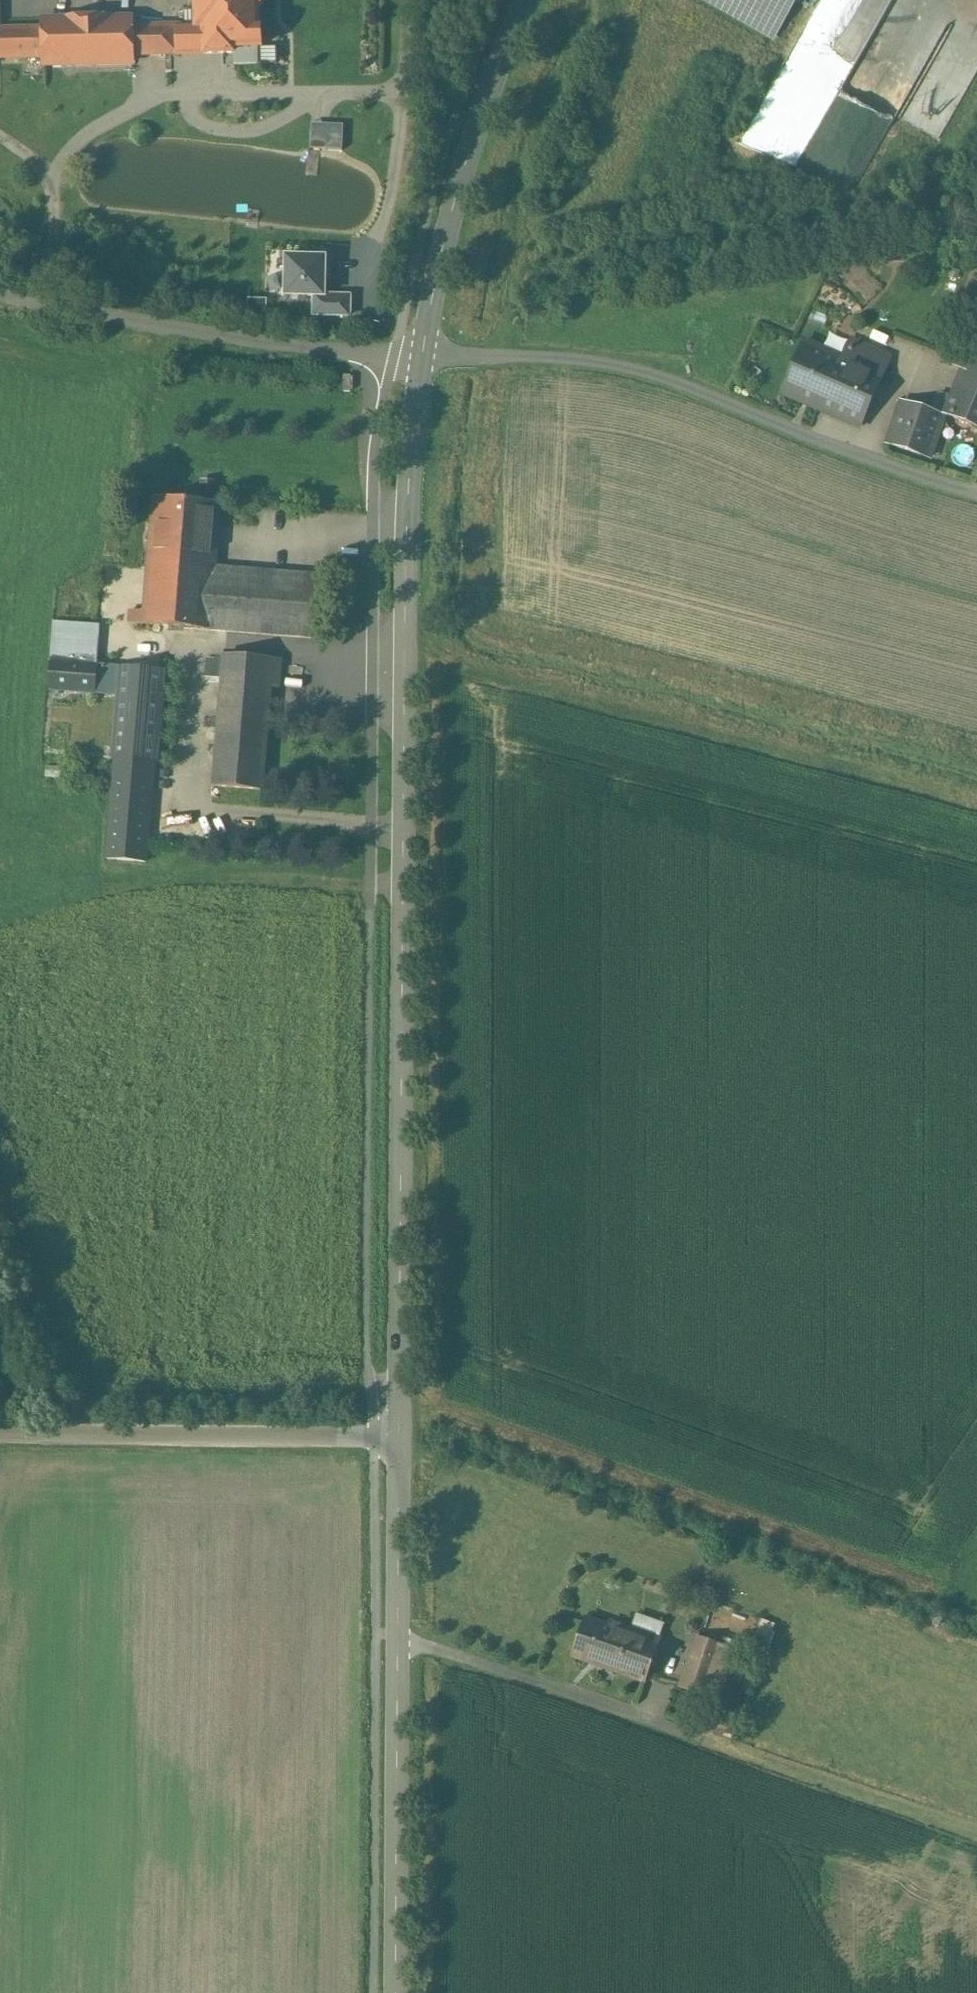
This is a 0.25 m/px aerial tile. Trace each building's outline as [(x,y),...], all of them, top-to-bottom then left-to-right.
[(177,55),(206,55),(206,54),(234,53),(234,64),(258,64),(258,48),(261,48),(260,26),(259,27),(258,8),(260,8),(260,6),(264,2),(264,0),(196,0),(196,10),(203,10),(204,27),(178,27),(178,25),(176,25),(177,55)] [(773,36),(794,0),(710,0),(773,36)] [(917,97),(951,27),(898,2),(889,21),(866,9),(863,23),(844,13),(822,9),(791,73),(795,75),(818,79),(810,96),(801,92),(798,99),(782,96),(773,113),(784,119),(786,115),(798,120),(798,117),(822,122),(802,112),(839,119),(885,142),(898,116),(890,112),(899,94),(917,97)] [(0,30),(0,58),(45,56),(45,67),(132,65),(132,56),(177,55),(176,25),(171,26),(171,36),(139,36),(139,27),(131,26),(130,18),(46,20),(44,28),(0,30)] [(321,146),(352,146),(352,122),(321,122),(321,146)] [(327,256),(285,255),(285,298),(327,298),(327,256)] [(312,294),(312,317),(352,317),(352,294),(312,294)] [(828,315),(814,309),(809,320),(824,326),(828,315)] [(959,338),(950,360),(963,365),(972,342),(959,338)] [(851,339),(844,358),(881,374),(889,356),(851,339)] [(780,392),(819,409),(844,358),(803,341),(780,392)] [(976,425),(976,355),(971,352),(946,412),(976,425)] [(858,425),(881,374),(844,358),(819,409),(858,425)] [(903,404),(889,443),(930,455),(941,415),(903,404)] [(199,501),(156,497),(146,610),(131,610),(129,623),(319,638),(325,576),(213,566),(218,502),(213,503),(215,482),(202,480),(199,501)] [(98,660),(100,625),(54,622),(52,658),(98,660)] [(278,660),(224,655),(213,785),(262,789),(270,678),(276,678),(278,660)] [(97,665),(51,661),(49,687),(95,690),(97,665)] [(124,666),(116,757),(150,760),(154,760),(160,668),(124,666)] [(145,826),(150,760),(116,757),(107,858),(136,859),(139,826),(145,826)] [(638,1611),(631,1631),(636,1633),(659,1641),(664,1620),(638,1611)] [(573,1654),(623,1672),(636,1633),(631,1631),(609,1624),(609,1629),(586,1619),(573,1654)] [(659,1641),(636,1633),(623,1672),(645,1680),(659,1641)] [(719,1660),(693,1652),(681,1688),(706,1697),(719,1660)]
